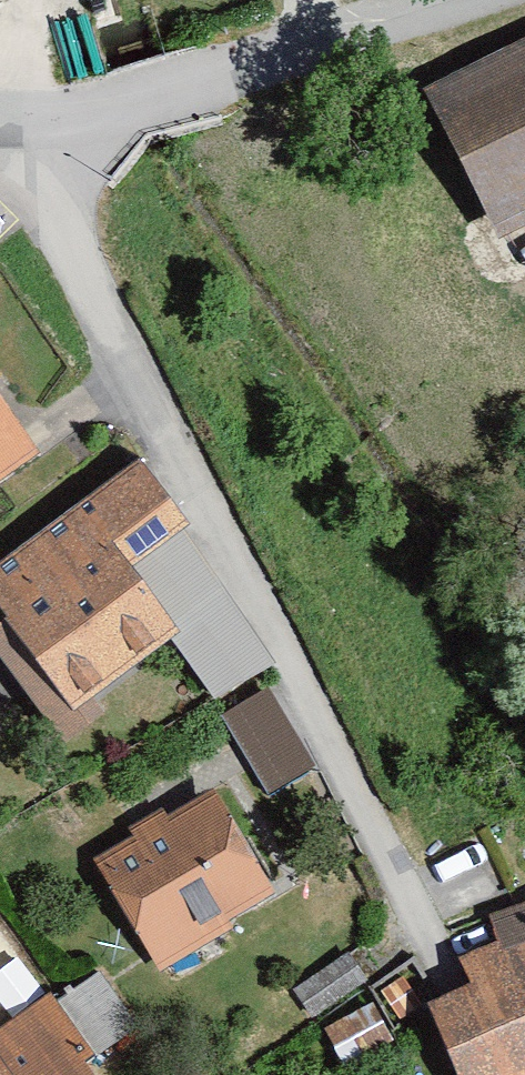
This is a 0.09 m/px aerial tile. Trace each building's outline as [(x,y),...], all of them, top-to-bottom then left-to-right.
[(431,82),(505,233),(524,223),(524,36),(431,82)] [(0,392),(0,482),(42,455),(0,392)] [(142,459),(0,564),(0,598),(90,719),(201,636),(143,558),(190,523),(142,459)] [(231,709),(277,791),(322,766),(276,684),(231,709)] [(290,892),(228,786),(106,857),(168,963),(290,892)] [(499,912),(508,933),(478,946),(487,966),(464,980),(518,1074),(524,1074),(524,903),(499,912)] [(56,998),(0,1038),(0,1074),(111,1074),(56,998)]
